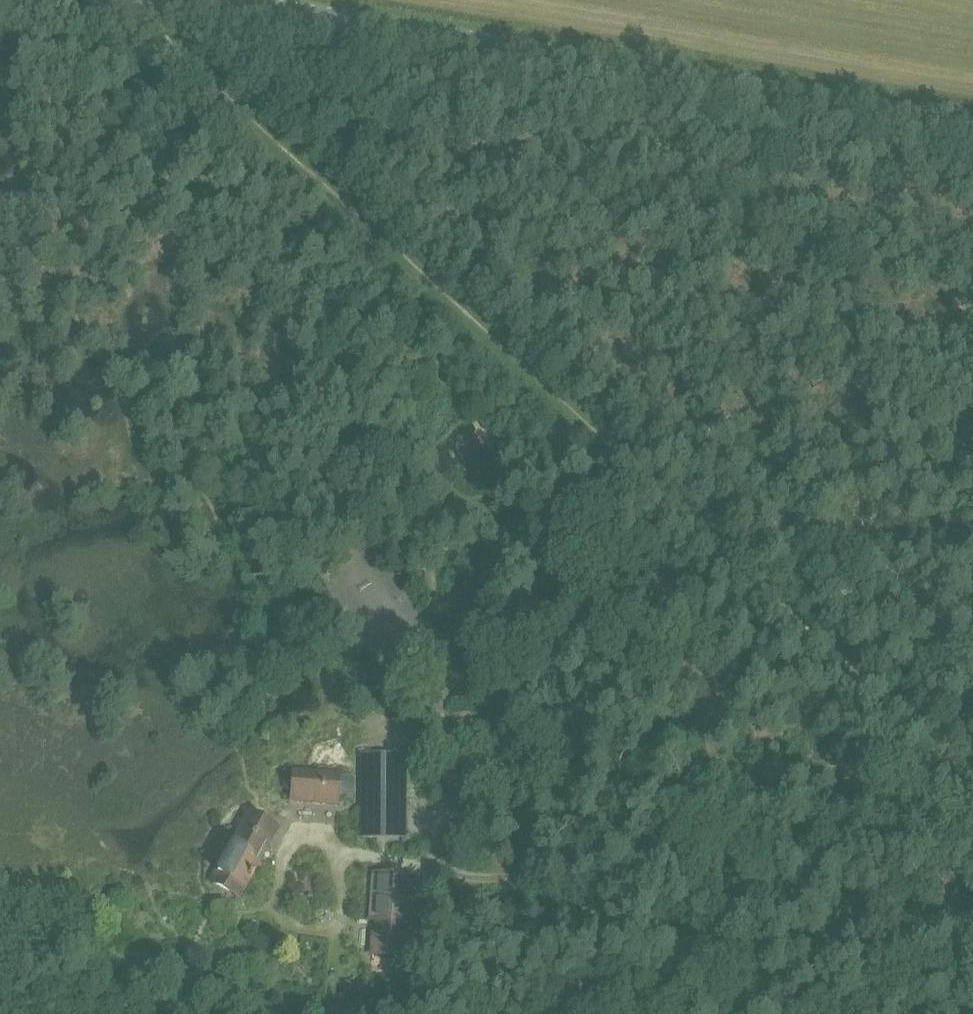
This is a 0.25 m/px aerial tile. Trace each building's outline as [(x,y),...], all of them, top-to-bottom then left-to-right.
[(404,754),(362,754),(362,838),(376,838),(376,836),(404,836),(404,754)] [(292,772),(291,800),(337,803),(339,776),(292,772)] [(236,897),(275,827),(250,813),(212,883),(236,897)] [(393,876),(374,875),(371,920),(377,921),(376,935),(373,935),(371,955),(403,957),(404,937),(402,937),(403,923),(414,923),(417,886),(405,885),(406,881),(392,880),(393,876)]
